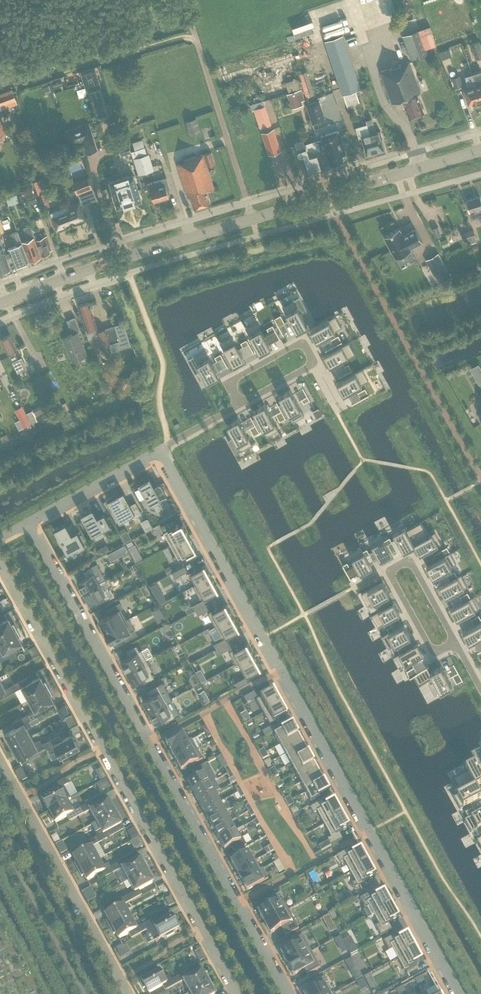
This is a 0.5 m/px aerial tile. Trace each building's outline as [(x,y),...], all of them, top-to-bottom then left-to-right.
[(402,35),(411,60),(429,54),(420,29),(402,35)] [(355,90),(360,88),(343,35),(325,40),(342,94),(343,93),(355,90)] [(475,59),(480,57),(480,47),(479,41),(471,43),(475,59)] [(441,52),(439,52),(442,60),(444,59),(453,56),(450,48),(441,52)] [(417,93),(421,92),(409,61),(381,71),(392,103),(400,100),(401,102),(403,101),(409,117),(416,114),(418,115),(422,114),(423,111),(424,111),(417,93)] [(101,88),(95,67),(80,71),(83,81),(84,81),(87,92),(101,88)] [(480,101),(480,72),(473,74),(473,77),(475,84),(480,101)] [(475,84),(473,77),(473,74),(465,76),(469,88),(464,89),(468,104),(472,103),(472,104),(474,103),(474,104),(479,103),(479,102),(480,101),(475,84)] [(452,78),(456,88),(463,86),(460,75),(452,78)] [(62,80),(50,84),(52,88),(63,85),(62,80)] [(17,104),(12,89),(0,94),(0,106),(2,110),(17,104)] [(301,89),(289,93),(287,94),(292,108),(303,105),(302,101),(305,100),(301,89)] [(355,90),(343,93),(347,106),(359,102),(355,90)] [(306,104),(313,124),(326,120),(319,100),(306,104)] [(367,123),(370,134),(376,132),(372,118),(366,120),(367,123)] [(361,137),(361,136),(370,134),(367,123),(356,127),(359,138),(361,137)] [(66,133),(69,144),(89,138),(86,127),(66,133)] [(273,128),(262,132),(269,153),(280,150),(273,128)] [(338,130),(321,136),(328,158),(329,157),(331,165),(343,162),(340,154),(345,152),(338,130)] [(380,131),(376,132),(370,134),(376,152),(384,149),(380,138),(382,137),(380,131)] [(376,152),(370,134),(361,136),(361,137),(367,154),(376,152)] [(295,143),(297,149),(299,158),(302,157),(307,173),(323,168),(315,141),(305,144),(304,140),(295,143)] [(122,155),(131,152),(128,143),(119,146),(122,155)] [(208,167),(215,164),(211,152),(184,160),(185,162),(177,164),(188,197),(190,196),(194,207),(211,202),(207,191),(214,189),(208,167)] [(139,174),(152,170),(147,154),(134,158),(139,174)] [(117,207),(142,200),(133,174),(109,181),(117,207)] [(88,177),(73,182),(77,194),(91,189),(92,188),(88,177)] [(167,189),(170,188),(166,177),(146,183),(149,191),(150,191),(153,201),(169,196),(167,189)] [(34,190),(22,194),(26,206),(38,202),(34,190)] [(43,207),(49,205),(45,192),(38,194),(43,207)] [(6,197),(9,206),(19,202),(16,194),(6,197)] [(480,196),(466,201),(469,212),(477,210),(480,221),(480,199),(480,196)] [(57,229),(85,218),(79,202),(51,213),(57,229)] [(23,241),(29,257),(30,260),(38,257),(37,254),(39,253),(34,237),(35,237),(31,225),(24,227),(29,239),(23,241)] [(435,238),(441,236),(438,226),(432,228),(435,238)] [(415,229),(403,236),(399,228),(384,237),(396,259),(411,250),(410,248),(422,242),(415,229)] [(464,241),(476,237),(473,230),(461,233),(464,241)] [(16,245),(15,245),(8,248),(15,266),(28,261),(21,241),(22,240),(21,236),(20,237),(17,231),(12,233),(16,245)] [(41,232),(34,234),(42,256),(50,253),(49,250),(51,249),(46,235),(43,237),(41,232)] [(10,268),(0,239),(0,271),(10,268)] [(434,276),(447,268),(438,253),(425,260),(434,276)] [(291,301),(282,306),(288,316),(296,332),(307,325),(301,313),(307,310),(299,297),(293,300),(291,301)] [(94,317),(89,302),(79,305),(87,329),(96,326),(93,317),(94,317)] [(285,322),(281,315),(274,318),(279,326),(285,322)] [(335,316),(310,330),(316,341),(331,333),(342,327),(337,318),(335,316)] [(71,360),(88,353),(88,352),(87,353),(78,332),(81,331),(75,317),(67,320),(73,334),(62,338),(63,339),(64,338),(72,359),(71,359),(71,360)] [(247,326),(245,327),(259,353),(271,347),(262,331),(257,321),(248,326),(247,326)] [(105,329),(97,331),(101,346),(110,343),(112,351),(131,345),(124,323),(105,329)] [(11,360),(17,357),(13,350),(17,348),(10,334),(1,338),(11,360)] [(221,340),(219,342),(233,367),(245,361),(236,346),(231,335),(221,340)] [(342,341),(338,335),(331,339),(334,345),(342,341)] [(349,342),(323,356),(330,368),(345,359),(355,353),(350,344),(349,342)] [(193,356),(187,359),(195,373),(201,369),(207,381),(219,375),(210,360),(205,350),(195,355),(193,356)] [(18,372),(27,368),(21,357),(12,362),(18,372)] [(110,366),(103,369),(110,385),(117,381),(110,366)] [(362,369),(337,383),(343,394),(358,386),(368,380),(363,371),(364,371),(362,369)] [(368,394),(365,388),(358,392),(361,398),(368,394)] [(290,390),(279,396),(293,421),(295,420),(304,415),(298,405),(299,405),(290,390)] [(264,404),(253,410),(267,436),(269,435),(269,434),(278,429),(272,419),(273,419),(264,404)] [(24,427),(32,423),(23,405),(15,410),(24,427)] [(32,409),(37,417),(45,413),(41,405),(32,409)] [(275,413),(280,421),(286,417),(282,410),(275,413)] [(238,418),(227,424),(233,436),(227,440),(235,453),(241,450),(243,449),(252,444),(246,433),(238,418)] [(249,427),(250,428),(254,435),(260,432),(255,424),(249,427)] [(149,477),(138,484),(150,505),(167,496),(160,483),(154,486),(149,477)] [(120,522),(134,514),(136,517),(142,514),(136,502),(130,504),(123,492),(108,500),(120,522)] [(92,535),(110,525),(104,514),(97,517),(92,509),(81,515),(92,535)] [(171,521),(160,526),(164,532),(171,545),(189,535),(181,522),(174,527),(171,521)] [(420,522),(413,526),(421,540),(414,544),(413,545),(419,555),(434,547),(441,543),(437,536),(435,532),(428,536),(420,522)] [(399,525),(391,529),(395,535),(403,551),(413,545),(414,544),(421,540),(413,526),(406,529),(402,523),(399,524),(399,525)] [(77,531),(71,534),(65,524),(54,530),(59,538),(57,539),(61,546),(63,545),(67,554),(78,548),(78,549),(85,546),(77,531)] [(126,530),(120,534),(124,542),(131,538),(126,530)] [(377,535),(368,540),(371,546),(380,561),(392,555),(386,544),(384,541),(380,533),(377,534),(377,535)] [(189,535),(171,545),(176,554),(172,556),(174,560),(196,549),(189,535)] [(94,552),(97,557),(110,550),(107,544),(103,547),(94,552)] [(358,548),(348,553),(352,559),(360,574),(372,568),(365,556),(363,551),(360,546),(358,548)] [(434,554),(437,559),(450,552),(447,546),(434,554)] [(448,553),(426,566),(432,577),(447,569),(447,568),(454,565),(450,557),(448,553)] [(85,576),(77,581),(83,592),(99,583),(105,579),(97,563),(92,566),(82,571),(85,576)] [(204,563),(188,571),(196,584),(211,576),(204,563)] [(188,571),(185,566),(172,572),(175,578),(188,571)] [(454,571),(447,575),(450,581),(457,577),(454,571)] [(450,581),(439,587),(445,598),(460,590),(467,586),(463,578),(461,575),(457,577),(450,581)] [(196,584),(193,586),(200,599),(218,589),(211,576),(196,584)] [(382,582),(361,593),(362,596),(367,605),(373,602),(374,602),(389,593),(382,582)] [(99,583),(83,592),(89,602),(97,598),(99,603),(110,598),(107,592),(105,593),(99,583)] [(460,597),(463,602),(470,598),(467,592),(460,597)] [(163,595),(157,599),(160,604),(166,601),(163,595)] [(472,597),(450,609),(456,621),(471,612),(478,609),(474,601),(472,597)] [(203,599),(193,605),(195,610),(206,604),(203,599)] [(99,620),(105,631),(126,619),(120,609),(123,608),(120,602),(108,608),(111,613),(99,620)] [(225,602),(207,612),(214,625),(232,615),(225,602)] [(379,611),(371,615),(373,617),(378,626),(384,623),(399,614),(393,603),(383,608),(379,611)] [(206,604),(195,610),(198,615),(209,609),(206,604)] [(232,615),(214,625),(221,637),(239,628),(232,615)] [(474,625),(480,621),(480,620),(478,615),(471,619),(474,625)] [(17,629),(14,623),(12,624),(9,618),(0,623),(0,639),(17,629)] [(128,618),(126,619),(105,631),(111,642),(123,635),(126,641),(137,635),(128,618)] [(462,631),(468,643),(480,636),(480,621),(462,631)] [(403,624),(382,636),(383,638),(388,647),(394,644),(395,644),(410,636),(403,624)] [(0,639),(0,654),(0,661),(10,655),(7,650),(22,642),(19,637),(21,636),(17,629),(0,639)] [(225,638),(214,644),(217,649),(227,643),(225,638)] [(247,641),(229,650),(236,663),(254,653),(247,641)] [(217,649),(214,650),(217,655),(230,648),(227,643),(217,649)] [(400,653),(395,655),(397,659),(401,667),(408,663),(423,655),(417,643),(404,650),(400,653)] [(129,656),(121,660),(127,671),(147,660),(146,658),(152,655),(148,646),(142,650),(141,649),(139,650),(136,645),(126,651),(129,656)] [(254,653),(236,663),(236,664),(240,662),(247,674),(261,666),(254,653)] [(147,660),(127,671),(133,682),(141,678),(144,683),(154,678),(151,672),(153,671),(147,660)] [(414,666),(406,670),(410,676),(413,674),(417,672),(414,666)] [(417,672),(413,674),(419,684),(432,677),(441,694),(445,692),(453,688),(449,681),(441,666),(430,671),(427,666),(417,672)] [(452,675),(456,682),(462,679),(458,672),(452,675)] [(27,677),(12,685),(15,690),(22,687),(29,698),(49,687),(45,681),(43,682),(40,676),(30,682),(27,677)] [(246,677),(235,682),(238,688),(249,682),(246,677)] [(15,690),(12,685),(5,689),(0,680),(0,692),(1,691),(4,696),(15,690)] [(150,695),(143,700),(148,711),(167,701),(171,698),(162,682),(158,685),(148,690),(150,695)] [(30,713),(28,714),(31,719),(46,711),(43,706),(54,700),(50,695),(52,694),(49,687),(29,698),(35,710),(30,713)] [(274,691),(256,701),(263,713),(281,703),(274,691)] [(254,692),(244,698),(247,704),(257,698),(254,692)] [(167,701),(148,711),(154,722),(162,717),(165,722),(176,717),(180,714),(171,698),(167,701)] [(281,703),(263,713),(270,726),(288,716),(281,703)] [(29,720),(31,719),(28,714),(13,722),(16,728),(5,733),(9,739),(7,740),(10,746),(30,735),(26,728),(32,725),(29,720)] [(71,714),(66,717),(70,725),(76,722),(71,714)] [(280,745),(299,735),(293,725),(275,735),(280,745)] [(273,726),(262,732),(265,738),(276,732),(273,726)] [(171,752),(188,742),(182,732),(166,742),(171,752)] [(44,743),(47,748),(49,747),(51,752),(56,749),(61,757),(66,754),(67,756),(74,752),(73,750),(79,747),(72,734),(62,740),(59,735),(44,743)] [(39,753),(47,748),(44,743),(42,744),(40,739),(34,742),(30,735),(10,746),(14,753),(16,752),(19,757),(29,751),(32,757),(39,753)] [(280,745),(285,755),(303,744),(298,735),(299,735),(280,745)] [(176,761),(197,750),(192,740),(188,742),(171,752),(176,761)] [(303,744),(285,755),(290,764),(309,754),(309,753),(309,754),(303,744)] [(203,759),(197,750),(176,761),(182,771),(203,759)] [(314,763),(309,754),(290,764),(296,773),(314,763)] [(222,755),(216,758),(221,768),(224,769),(228,767),(222,755)] [(453,781),(457,788),(472,780),(476,787),(476,788),(480,785),(480,771),(478,767),(475,760),(467,764),(463,766),(467,773),(453,781)] [(314,763),(296,773),(301,783),(319,773),(314,764),(314,763)] [(16,768),(23,781),(28,778),(21,765),(16,768)] [(210,784),(205,774),(209,772),(205,765),(191,773),(195,779),(188,783),(194,792),(210,784)] [(102,769),(96,772),(101,781),(107,778),(102,769)] [(306,792),(325,782),(324,782),(319,773),(301,783),(306,792)] [(107,779),(101,782),(105,789),(110,786),(107,779)] [(71,799),(64,787),(67,785),(64,780),(53,786),(56,791),(42,799),(48,811),(69,800),(71,799)] [(454,799),(456,802),(460,810),(467,806),(467,807),(480,799),(480,796),(476,788),(476,787),(472,780),(457,788),(461,795),(454,799)] [(330,792),(325,782),(306,792),(311,802),(330,792)] [(215,793),(210,784),(194,792),(199,802),(215,793)] [(199,802),(204,811),(220,802),(215,793),(199,802)] [(68,823),(83,814),(80,809),(75,812),(69,800),(48,811),(46,812),(50,819),(52,818),(55,823),(65,817),(68,823)] [(80,809),(83,814),(90,811),(97,822),(117,811),(113,805),(112,806),(108,800),(98,806),(95,801),(80,809)] [(324,825),(342,815),(335,802),(325,807),(322,801),(310,808),(313,814),(317,812),(324,825)] [(225,812),(220,802),(204,811),(209,821),(225,812)] [(473,809),(465,814),(468,819),(476,815),(473,809)] [(96,838),(99,843),(114,835),(111,830),(122,824),(119,819),(120,818),(117,811),(97,822),(101,830),(95,833),(98,837),(96,838)] [(231,821),(225,812),(209,821),(214,830),(231,821)] [(464,821),(466,824),(471,833),(477,830),(480,828),(480,812),(476,815),(468,819),(464,821)] [(349,828),(342,815),(324,825),(331,837),(328,840),(331,845),(343,839),(339,833),(349,828)] [(231,821),(214,830),(220,840),(236,831),(231,821)] [(244,826),(236,831),(220,840),(225,850),(233,845),(236,851),(247,845),(240,834),(246,831),(244,826)] [(98,859),(92,847),(99,843),(96,838),(81,846),(84,851),(74,857),(77,863),(75,864),(78,870),(98,859)] [(62,841),(55,845),(61,855),(67,851),(62,841)] [(344,860),(351,873),(369,863),(361,850),(352,855),(349,850),(337,856),(340,862),(344,860)] [(237,871),(254,862),(248,852),(231,861),(233,864),(237,871)] [(127,859),(112,867),(115,872),(122,868),(129,880),(149,869),(145,863),(143,864),(140,858),(130,864),(127,859)] [(78,870),(82,877),(84,875),(87,881),(97,875),(100,881),(115,872),(112,867),(105,871),(98,859),(78,870)] [(256,861),(254,862),(237,871),(242,880),(261,870),(256,861)] [(376,876),(369,863),(351,873),(356,883),(353,885),(354,888),(376,876)] [(129,880),(135,892),(128,896),(131,901),(142,895),(139,890),(153,882),(150,877),(152,875),(149,869),(129,880)] [(261,870),(242,880),(247,891),(268,879),(263,869),(261,870)] [(91,888),(83,892),(88,902),(96,898),(91,888)] [(336,899),(340,906),(354,898),(350,891),(336,899)] [(374,915),(392,906),(385,893),(375,898),(372,892),(360,899),(366,909),(369,907),(374,915)] [(265,923),(289,910),(280,894),(269,900),(271,905),(259,912),(265,923)] [(130,917),(124,905),(131,901),(128,896),(113,904),(116,909),(105,915),(108,921),(106,922),(110,928),(130,917)] [(399,919),(392,906),(374,915),(379,925),(376,927),(381,936),(392,930),(389,924),(399,919)] [(283,927),(288,934),(299,928),(289,910),(265,923),(271,934),(283,927)] [(329,915),(322,919),(326,925),(332,921),(329,915)] [(159,917),(144,925),(147,930),(149,929),(155,941),(166,936),(167,938),(174,933),(173,932),(179,928),(172,916),(162,922),(159,917)] [(132,939),(147,930),(144,925),(137,929),(130,917),(110,928),(113,935),(115,933),(118,939),(129,933),(132,939)] [(282,954),(288,965),(311,952),(303,935),(292,941),(294,947),(282,954)] [(398,958),(415,948),(408,935),(398,941),(395,935),(384,942),(389,951),(393,949),(398,958)] [(340,936),(334,940),(337,946),(344,942),(340,936)] [(125,945),(117,949),(122,958),(130,954),(125,945)] [(423,962),(415,948),(398,958),(405,971),(423,962)] [(311,952),(288,965),(294,976),(306,969),(309,974),(320,968),(311,952)] [(166,991),(177,985),(174,979),(172,980),(169,976),(164,979),(160,971),(155,974),(153,972),(146,976),(147,978),(142,981),(142,982),(140,983),(143,989),(145,988),(148,993),(163,985),(166,991)] [(185,973),(174,979),(177,985),(184,981),(190,993),(210,981),(207,975),(205,976),(202,971),(187,979),(185,973)] [(369,974),(364,977),(367,983),(372,980),(369,974)] [(326,984),(329,983),(325,977),(314,983),(317,989),(307,993),(332,993),(326,984)] [(363,980),(357,983),(362,991),(368,988),(363,980)] [(212,989),(214,988),(210,981),(190,993),(191,993),(215,993),(212,989)]
